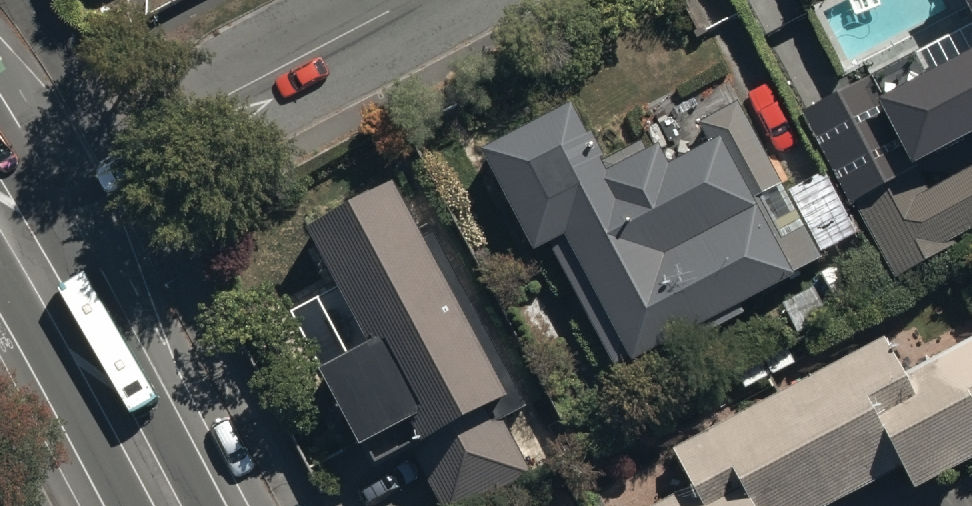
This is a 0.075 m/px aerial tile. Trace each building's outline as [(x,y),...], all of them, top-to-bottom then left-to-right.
[(877,92),(911,154),(971,121),(971,40),(877,92)] [(785,189),(738,97),(701,116),(710,134),(665,157),(654,137),(643,143),(638,133),(602,152),(573,94),(483,140),(534,240),(549,232),(612,356),(821,250),(818,244),(853,226),(824,169),(785,189)] [(971,221),(971,152),(923,179),(915,165),(852,200),(893,273),(953,240),(949,233),(971,221)] [(432,222),(423,226),(394,171),(306,218),(339,280),(318,292),(271,317),(298,367),(320,355),(373,453),(408,433),(447,505),(449,505),(529,463),(503,413),(528,400),(432,222)] [(672,440),(693,480),(642,505),(812,505),(900,460),(912,482),(971,450),(971,332),(901,368),(882,331),(672,440)]
